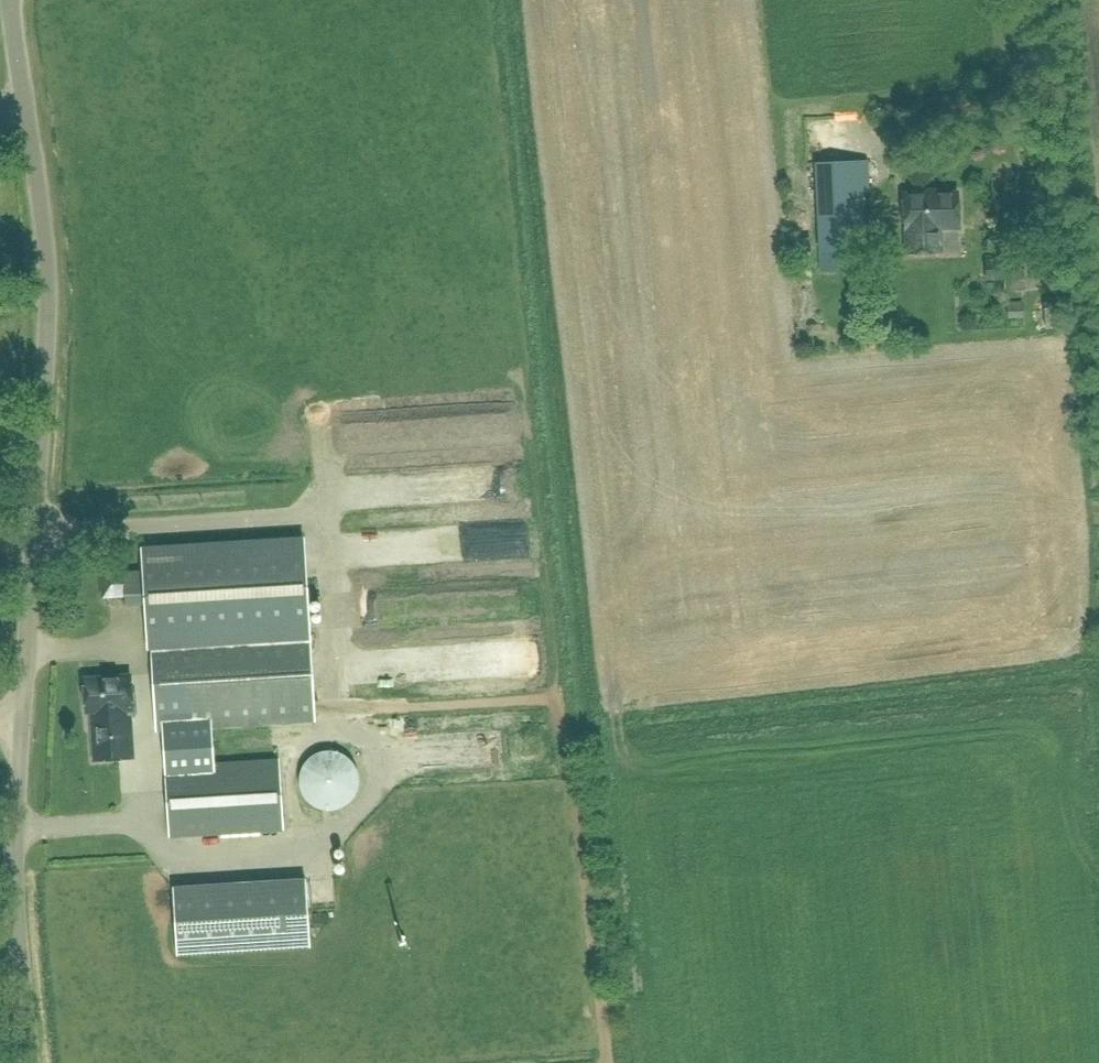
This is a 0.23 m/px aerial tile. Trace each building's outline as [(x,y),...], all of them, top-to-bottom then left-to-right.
[(819,252),(854,250),(850,162),(815,164),(819,252)] [(956,193),(903,195),(904,229),(905,229),(906,248),(912,253),(928,253),(933,247),(932,228),(958,227),(956,193)] [(1023,279),(1023,260),(985,261),(986,280),(1023,279)] [(279,761),(190,766),(187,728),(314,721),(304,541),(142,551),(143,571),(124,572),(126,604),(145,603),(148,649),(149,649),(151,686),(142,686),(148,789),(166,788),(169,836),(283,829),(279,761)] [(133,714),(132,708),(130,675),(83,678),(85,711),(89,711),(92,759),(134,756),(131,714),(133,714)] [(354,795),(354,770),(307,769),(307,795),(354,795)] [(200,954),(196,887),(173,889),(177,955),(199,954),(200,954)]
